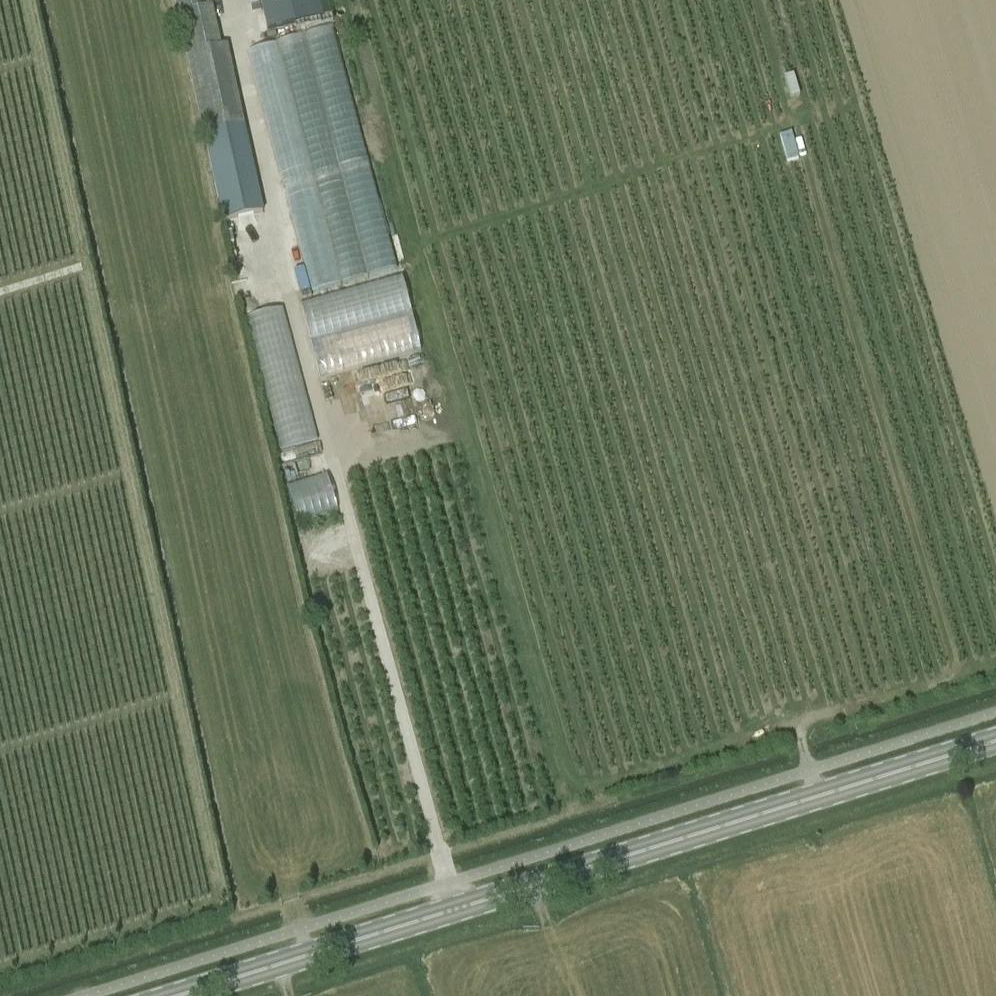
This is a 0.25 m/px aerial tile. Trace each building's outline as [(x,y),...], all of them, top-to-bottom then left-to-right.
[(205,135),(244,126),(227,45),(221,47),(212,7),(203,9),(201,0),(176,0),(205,135)] [(247,139),(244,126),(205,135),(209,152),(224,221),(263,212),(247,139)] [(286,473),(323,464),(284,306),(247,316),(286,473)] [(327,473),(287,485),(298,522),(338,510),(327,473)]
